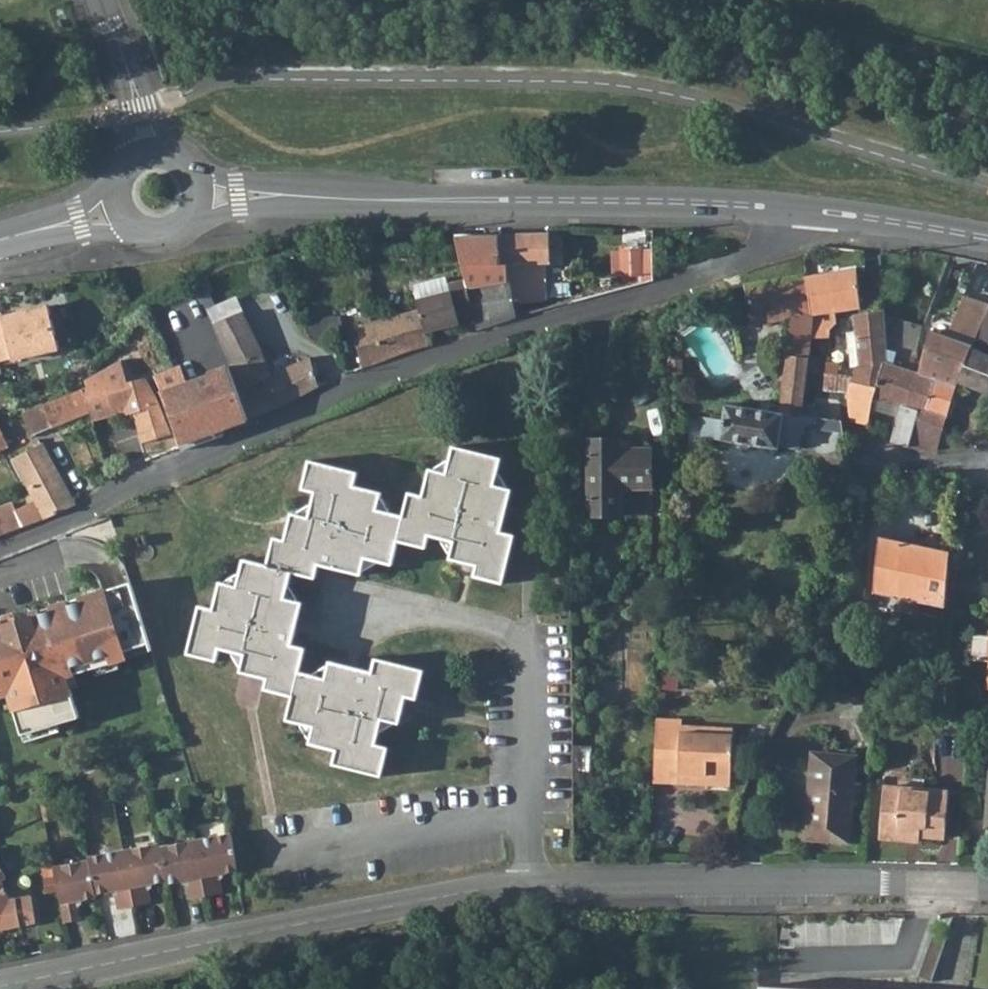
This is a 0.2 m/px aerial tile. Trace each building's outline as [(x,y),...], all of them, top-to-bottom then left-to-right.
[(550,234),(499,235),(505,265),(550,264),(550,234)] [(499,235),(455,237),(464,276),(473,316),(476,329),(515,318),(514,317),(511,301),(508,280),(505,265),(499,235)] [(640,249),(623,249),(623,274),(640,274),(640,249)] [(550,264),(505,265),(508,280),(517,280),(533,279),(550,279),(550,264)] [(819,273),(805,276),(810,312),(810,340),(825,340),(821,333),(821,313),(828,312),(861,306),(856,268),(826,273),(819,273)] [(206,275),(195,282),(200,295),(211,290),(206,275)] [(414,298),(418,310),(422,322),(425,334),(461,325),(460,319),(473,316),(464,276),(445,281),(446,290),(414,298)] [(780,279),(744,285),(752,324),(779,320),(787,320),(785,358),(807,360),(808,359),(809,353),(810,340),(810,312),(805,276),(780,279)] [(517,280),(508,280),(511,301),(514,317),(522,315),(519,300),(533,300),(533,279),(517,280)] [(929,330),(925,350),(920,367),(918,374),(928,378),(956,388),(957,381),(956,380),(974,340),(987,309),(987,303),(965,294),(946,337),(929,330)] [(0,314),(0,359),(11,356),(11,359),(58,349),(49,306),(3,316),(2,313),(0,314)] [(974,340),(987,345),(987,346),(987,309),(974,340)] [(360,337),(353,339),(361,367),(369,365),(380,362),(395,355),(406,351),(429,345),(425,334),(422,322),(418,310),(404,312),(396,313),(390,315),(357,326),(360,337)] [(856,348),(857,366),(883,363),(886,363),(884,317),(884,311),(874,313),(866,314),(853,316),(856,348)] [(242,313),(214,326),(230,364),(231,367),(257,355),(260,353),(242,313)] [(873,401),(870,411),(877,412),(879,401),(899,406),(894,426),(889,441),(895,443),(908,446),(919,410),(928,378),(918,374),(914,373),(909,371),(914,352),(916,343),(923,330),(884,317),(886,363),(883,363),(877,386),(873,401)] [(337,321),(302,323),(306,335),(313,340),(340,332),(337,321)] [(956,380),(957,381),(986,392),(987,388),(987,358),(982,355),(987,345),(974,340),(956,380)] [(257,355),(231,367),(233,372),(248,419),(317,386),(309,357),(266,378),(257,355)] [(753,409),(748,445),(778,449),(780,435),(798,437),(800,419),(803,399),(807,360),(785,358),(785,360),(778,413),(753,409)] [(855,367),(851,381),(877,386),(883,363),(857,366),(855,367)] [(142,433),(166,425),(161,409),(155,396),(146,377),(129,385),(120,365),(96,373),(84,378),(87,385),(82,387),(89,410),(90,412),(127,401),(131,413),(134,411),(142,433)] [(176,371),(156,379),(165,397),(174,422),(182,449),(224,434),(222,428),(248,419),(233,372),(231,367),(212,375),(213,377),(194,384),(195,384),(190,386),(182,368),(176,371)] [(919,410),(908,446),(916,448),(938,450),(956,388),(928,378),(919,410)] [(847,396),(847,401),(849,422),(865,425),(867,425),(870,411),(873,401),(877,386),(851,381),(847,396)] [(34,403),(22,409),(33,425),(50,417),(54,425),(89,410),(82,387),(35,406),(34,403)] [(803,399),(800,419),(811,419),(812,406),(807,406),(808,399),(803,399)] [(127,401),(90,412),(92,419),(122,410),(124,415),(131,413),(127,401)] [(701,438),(718,440),(723,404),(706,402),(701,438)] [(723,404),(718,440),(748,445),(753,409),(723,404)] [(11,444),(5,434),(0,426),(0,449),(11,444)] [(618,438),(588,437),(588,516),(619,516),(619,488),(652,488),(652,449),(618,448),(618,438)] [(37,451),(22,460),(30,479),(25,481),(36,502),(44,518),(75,504),(72,498),(43,441),(42,442),(38,438),(32,442),(37,451)] [(19,462),(22,460),(37,451),(32,442),(15,452),(19,462)] [(198,604),(186,651),(214,659),(217,647),(243,653),(238,672),(265,679),(263,689),(291,697),(285,720),(312,728),(307,744),(335,751),(331,764),(379,776),(386,749),(373,745),(380,719),(397,724),(404,697),(415,700),(423,672),(376,659),(372,673),(330,661),(325,678),(298,671),(304,647),(290,643),(301,601),(285,597),(292,570),(315,576),(319,561),(361,573),(366,555),(393,562),(398,539),(425,546),(429,533),(454,540),(450,559),(476,567),(473,577),(501,584),(513,537),(499,533),(510,489),(494,485),(500,458),(453,446),(446,472),(430,468),(423,495),(409,491),(403,515),(376,507),(380,492),(354,485),(357,472),(310,459),(303,487),(315,490),(308,516),(291,511),(284,539),(273,536),(266,563),(243,557),(236,584),(219,579),(211,608),(198,604)] [(0,515),(0,534),(44,518),(36,502),(12,510),(0,515)] [(876,557),(872,593),(945,607),(945,606),(950,552),(878,539),(876,557)] [(131,582),(30,613),(31,616),(4,624),(3,620),(0,621),(0,687),(6,685),(9,693),(21,734),(77,718),(63,669),(91,660),(93,668),(122,659),(120,651),(148,643),(131,582)] [(120,651),(122,659),(151,650),(148,643),(120,651)] [(977,683),(987,683),(987,665),(978,665),(977,683)] [(0,687),(0,695),(9,693),(6,685),(0,687)] [(655,717),(653,757),(677,758),(676,770),(676,783),(696,784),(696,775),(729,776),(730,763),(731,728),(681,726),(681,718),(655,717)] [(577,745),(579,777),(596,776),(594,743),(577,745)] [(653,757),(652,776),(652,782),(676,783),(676,770),(677,758),(653,757)] [(815,757),(809,843),(853,846),(859,760),(815,757)] [(696,775),(696,784),(729,786),(729,776),(696,775)] [(888,786),(885,837),(925,840),(925,835),(949,836),(953,790),(888,786)] [(230,835),(195,842),(205,897),(219,894),(216,876),(237,872),(230,835)] [(195,842),(160,849),(166,882),(166,886),(184,882),(187,900),(205,897),(195,842)] [(159,845),(123,851),(133,906),(149,904),(145,886),(166,882),(160,849),(159,845)] [(108,854),(88,858),(89,861),(95,895),(112,892),(115,909),(133,906),(123,851),(108,854)] [(89,861),(53,868),(63,923),(78,920),(75,903),(96,899),(95,895),(89,861)] [(0,883),(0,931),(35,924),(34,919),(34,917),(31,897),(10,900),(1,882),(0,883)] [(947,935),(931,936),(922,964),(936,969),(947,935)] [(936,969),(922,964),(917,977),(931,982),(936,969)]
